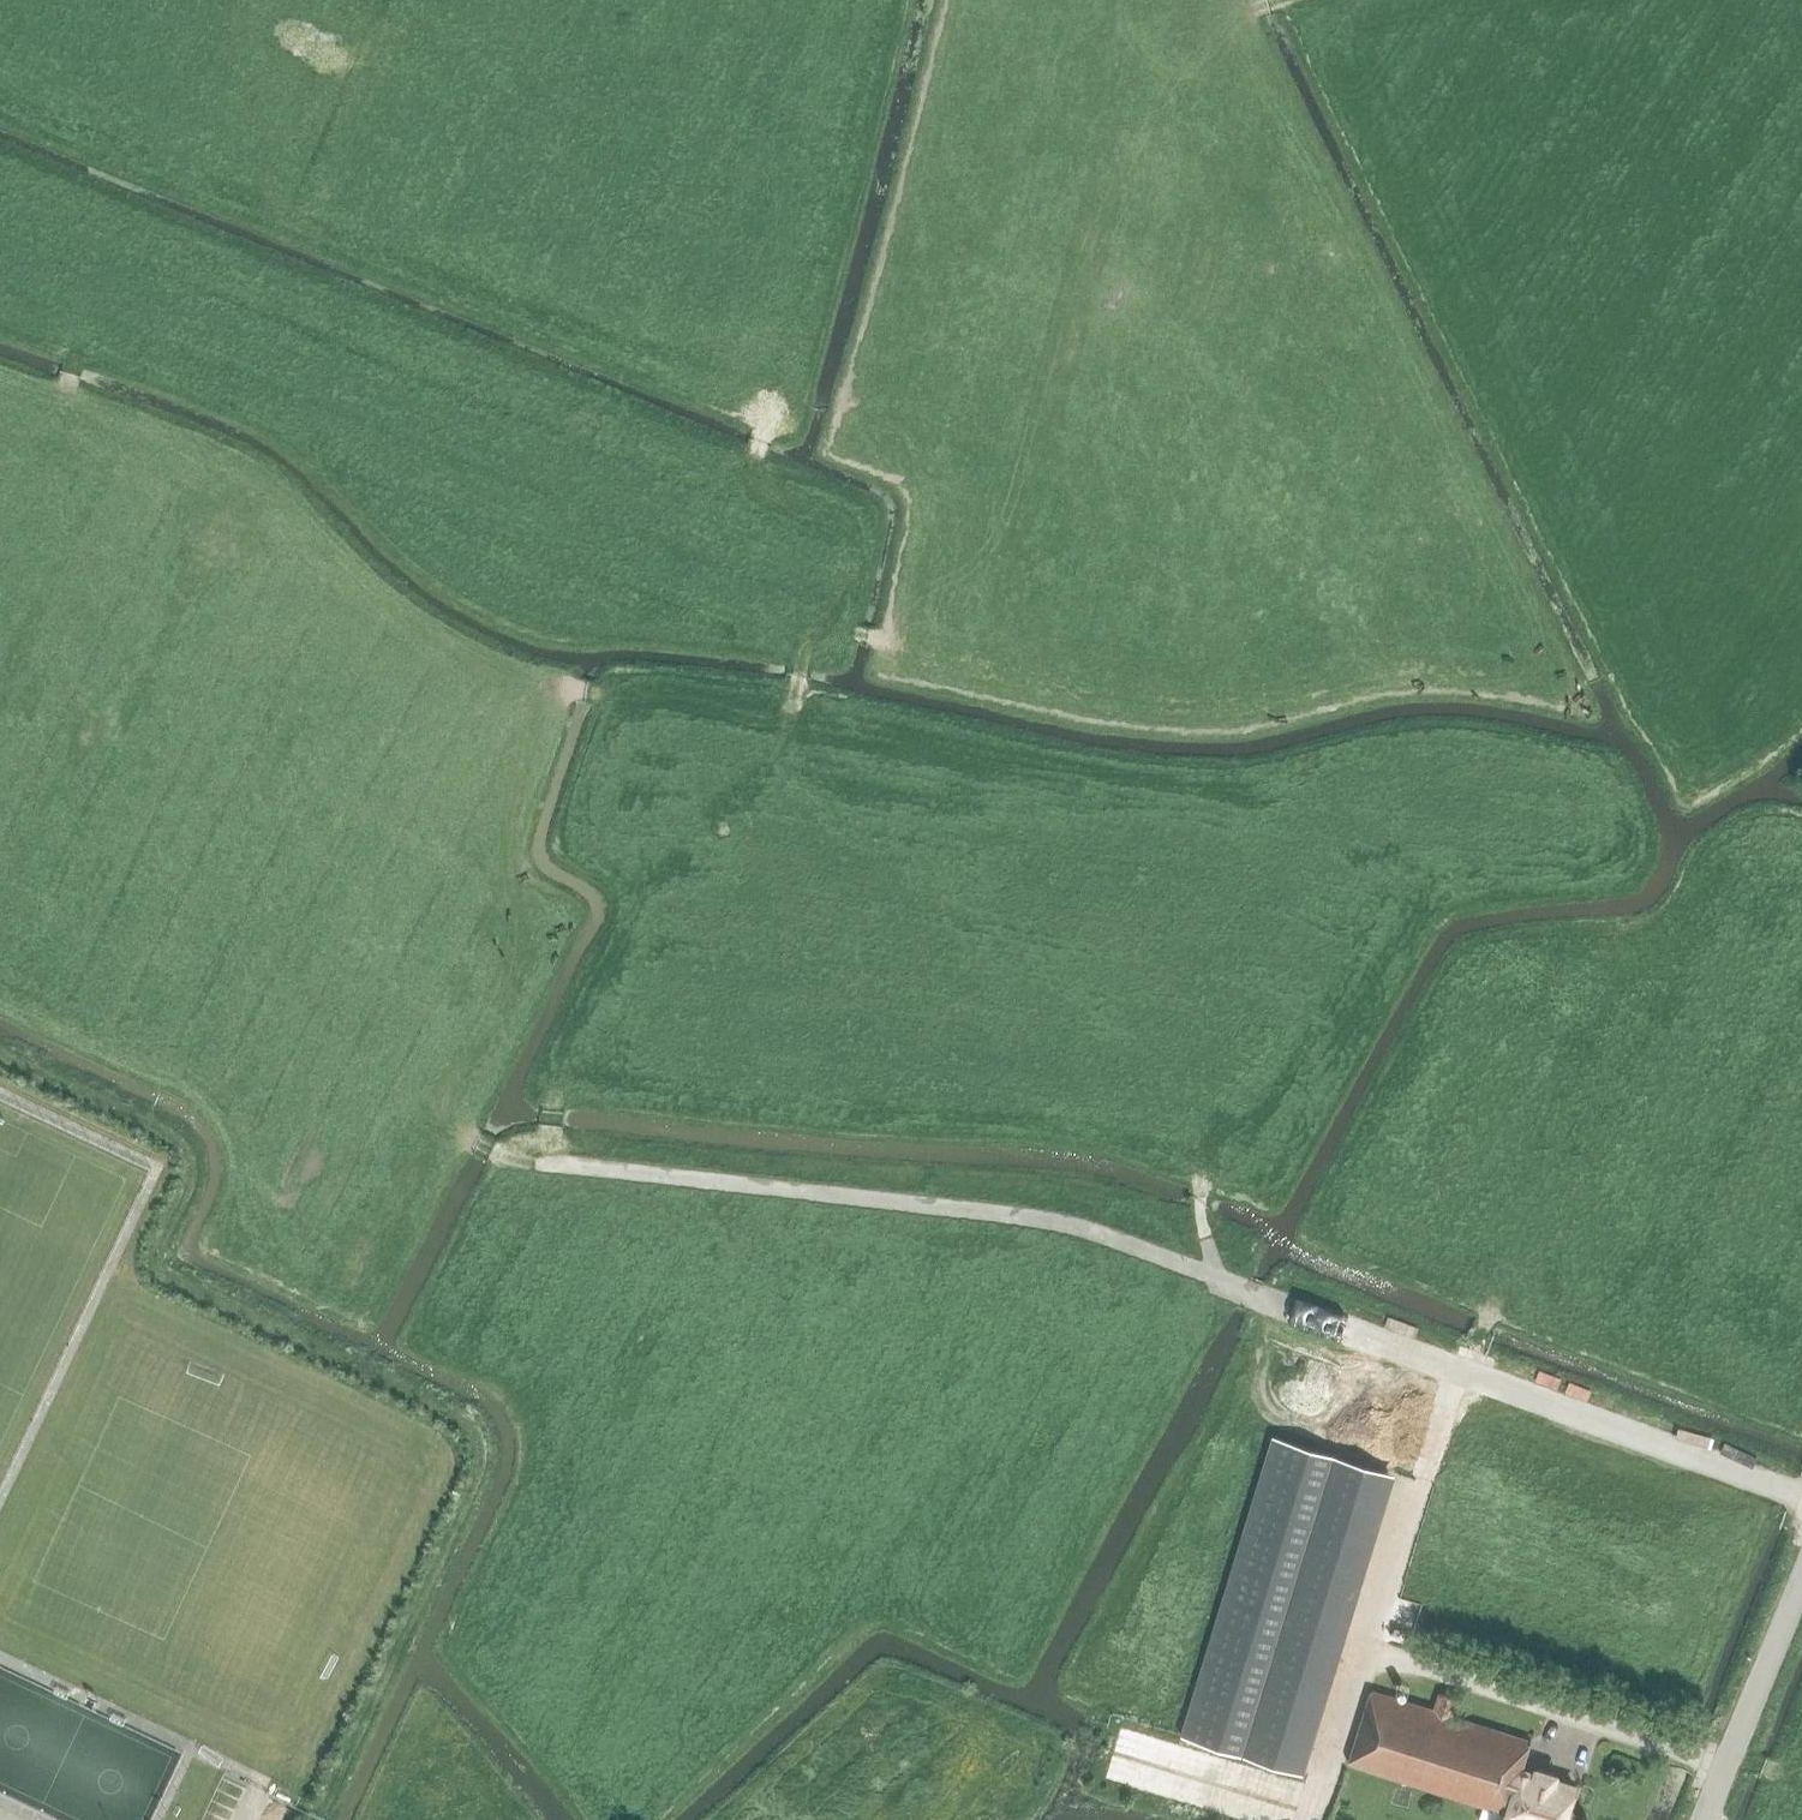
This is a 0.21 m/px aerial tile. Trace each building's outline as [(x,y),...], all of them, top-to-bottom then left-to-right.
[(1303,1774),(1395,1473),(1272,1436),(1180,1736),(1303,1774)] [(1575,1787),(1553,1780),(1555,1774),(1539,1769),(1537,1775),(1523,1770),(1532,1740),(1453,1715),(1458,1698),(1441,1693),(1435,1710),(1372,1690),(1348,1763),(1507,1813),(1505,1819),(1565,1819),(1575,1787)]
